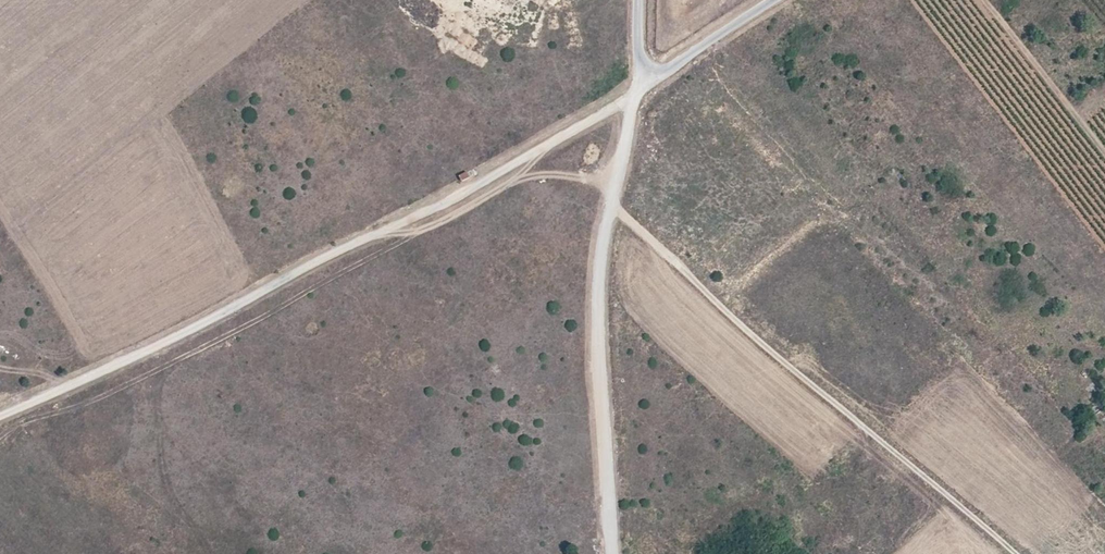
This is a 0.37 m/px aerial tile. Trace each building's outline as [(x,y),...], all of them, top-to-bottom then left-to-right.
[(470,177),(468,172),(459,176),(462,182),(470,177)]
